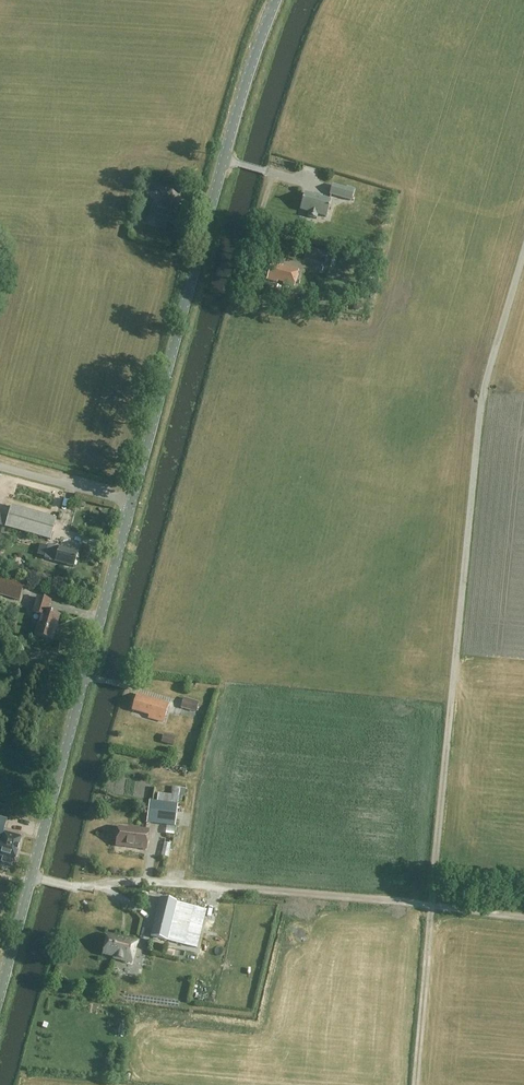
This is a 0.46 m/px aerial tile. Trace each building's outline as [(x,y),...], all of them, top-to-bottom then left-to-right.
[(160,192),(162,183),(145,179),(143,187),(160,192)] [(332,185),(329,195),(352,201),(355,189),(347,187),(346,189),(332,185)] [(326,217),(331,201),(305,193),(300,210),(309,212),(307,217),(316,219),(317,215),(326,217)] [(164,206),(157,204),(153,219),(173,224),(180,201),(166,198),(164,206)] [(314,249),(307,248),(305,258),(312,260),(314,249)] [(280,265),(271,263),(267,280),(277,283),(278,281),(284,283),(283,284),(294,287),(299,271),(282,266),(282,268),(280,267),(280,265)] [(51,540),(56,519),(12,506),(6,527),(51,540)] [(49,545),(48,546),(40,544),(37,554),(45,557),(45,559),(74,567),(78,553),(60,548),(49,545)] [(19,600),(24,583),(0,576),(0,594),(19,600)] [(36,635),(53,640),(60,615),(48,611),(51,601),(38,597),(33,612),(42,615),(36,635)] [(169,705),(137,695),(133,710),(150,715),(149,718),(163,722),(169,705)] [(181,709),(196,713),(199,703),(183,699),(181,709)] [(176,737),(163,734),(161,743),(173,746),(176,737)] [(175,827),(178,805),(178,802),(184,803),(186,789),(173,787),(172,795),(158,793),(157,802),(149,801),(147,823),(175,827)] [(3,857),(1,863),(11,865),(13,860),(15,861),(21,838),(3,833),(6,820),(0,819),(0,857),(3,857)] [(146,850),(149,831),(128,828),(128,829),(118,828),(116,845),(125,846),(125,847),(146,850)] [(160,898),(151,937),(166,941),(176,902),(160,898)] [(138,933),(144,935),(147,924),(141,922),(138,933)] [(131,963),(136,942),(122,938),(122,940),(107,936),(103,954),(114,957),(114,959),(131,963)]
